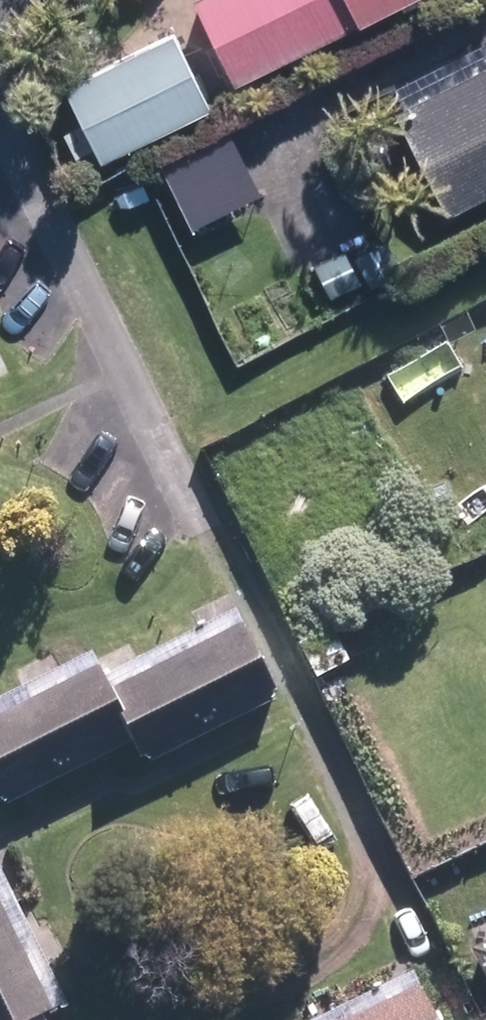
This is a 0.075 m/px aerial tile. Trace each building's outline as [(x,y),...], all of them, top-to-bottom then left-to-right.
[(388,0),(188,0),(227,79),(388,0)] [(210,109),(175,36),(62,88),(97,161),(210,109)] [(391,113),(444,217),(485,196),(485,64),(391,113)] [(166,174),(193,230),(262,198),(235,142),(166,174)] [(320,297),(359,277),(344,247),(304,267),(320,297)] [(234,622),(105,686),(93,663),(0,708),(0,798),(1,800),(128,737),(137,754),(143,752),(145,758),(268,697),(264,691),(268,688),(234,622)] [(313,674),(348,657),(332,622),(297,640),(313,674)] [(21,1018),(45,1006),(0,914),(0,1019),(22,1019),(21,1018)] [(464,944),(485,989),(485,934),(464,944)] [(412,982),(333,1019),(431,1019),(412,982)]
